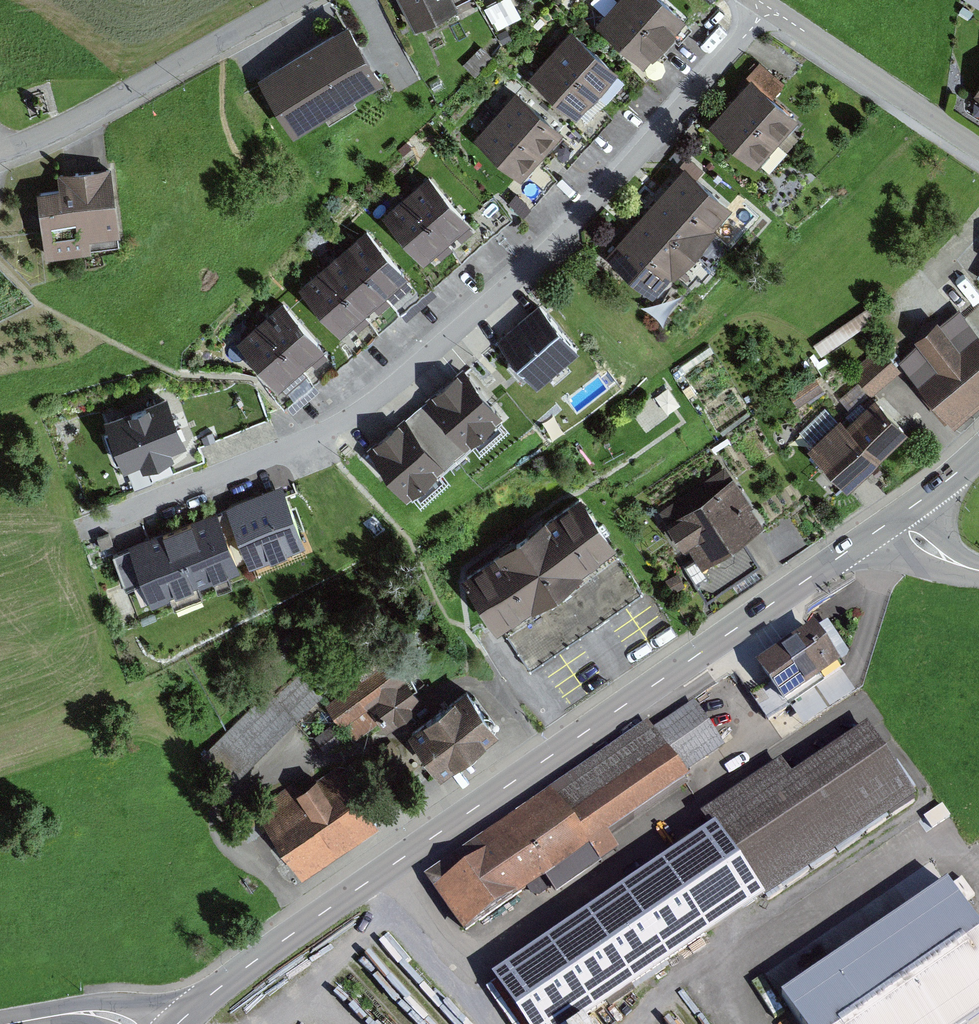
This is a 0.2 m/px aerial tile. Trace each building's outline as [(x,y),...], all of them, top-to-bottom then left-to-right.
[(452,0),(401,0),(414,29),(456,9),(452,0)] [(666,0),(616,0),(599,19),(647,62),(687,18),(666,0)] [(383,76),(350,23),(263,77),(296,130),(383,76)] [(620,66),(573,24),(531,71),(579,112),(620,66)] [(800,117),(749,73),(708,121),(759,165),(800,117)] [(970,98),(978,104),(978,84),(970,98)] [(566,129),(523,87),(475,137),(518,179),(566,129)] [(67,187),(38,191),(46,257),(126,247),(115,161),(64,167),(67,187)] [(735,207),(685,163),(605,251),(654,296),(735,207)] [(472,220),(431,171),(379,213),(420,262),(472,220)] [(410,274),(367,223),(298,282),(341,333),(410,274)] [(322,346),(283,300),(238,339),(277,384),(322,346)] [(585,344),(545,302),(498,345),(533,386),(585,344)] [(961,307),(899,361),(952,422),(978,399),(978,328),(961,307)] [(881,354),(854,377),(871,397),(898,373),(881,354)] [(499,417),(464,372),(419,410),(453,453),(499,417)] [(166,397),(109,419),(118,441),(106,446),(118,476),(184,449),(190,463),(203,458),(198,445),(269,417),(255,382),(173,415),(166,397)] [(905,436),(870,398),(812,452),(847,490),(905,436)] [(453,453),(419,410),(365,452),(399,495),(453,453)] [(763,521),(732,475),(665,520),(696,566),(763,521)] [(283,490),(227,510),(246,561),(302,540),(283,490)] [(459,572),(530,672),(645,592),(575,491),(459,572)] [(216,509),(115,552),(138,606),(239,563),(216,509)] [(846,664),(816,620),(755,661),(785,705),(846,664)] [(420,704),(392,664),(329,708),(356,747),(420,704)] [(270,695),(203,758),(232,789),(334,693),(308,666),(274,698),(270,695)] [(496,736),(465,694),(407,737),(438,779),(496,736)] [(647,721),(424,874),(464,933),(689,778),(687,773),(725,747),(694,702),(653,730),(647,721)] [(778,763),(706,811),(716,825),(766,897),(913,799),(865,728),(789,780),(778,763)] [(376,822),(339,768),(264,819),(301,873),(376,822)] [(492,977),(524,1023),(581,1023),(766,897),(716,825),(492,977)] [(569,870),(550,883),(557,894),(577,882),(569,870)] [(947,879),(777,1000),(794,1023),(968,1023),(978,1016),(978,924),(947,879)]
